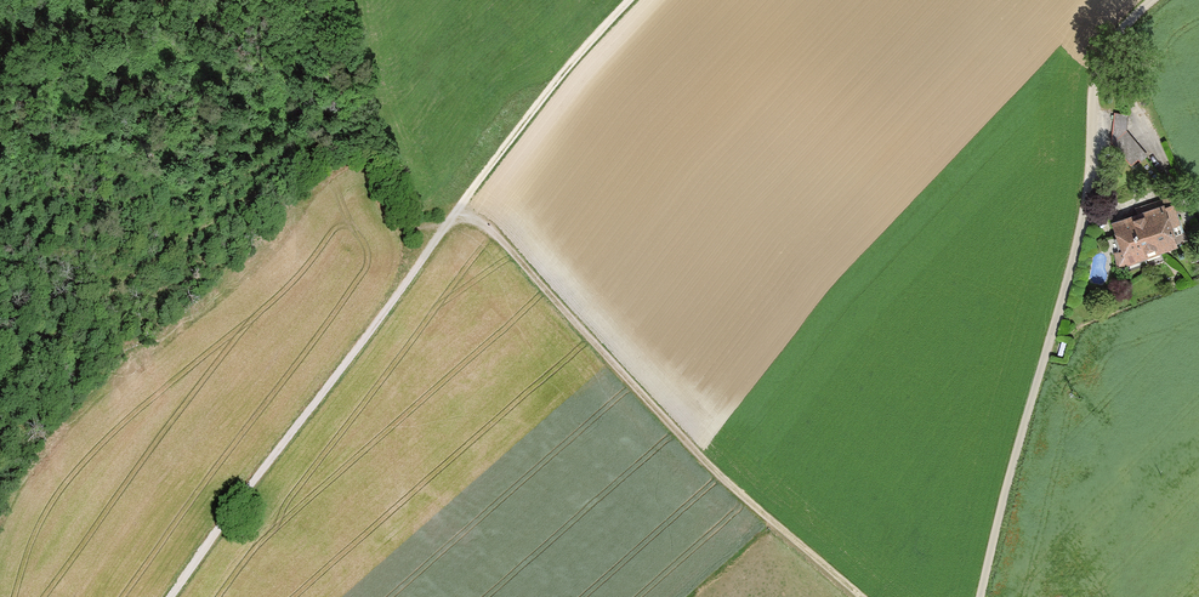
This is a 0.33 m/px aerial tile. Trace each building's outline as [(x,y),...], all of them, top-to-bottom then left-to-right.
[(1148,211),(1112,224),(1121,250),(1115,252),(1121,268),(1180,246),(1172,226),(1187,220),(1177,195),(1146,206),(1148,211)] [(1070,345),(1063,343),(1059,358),(1066,359),(1070,345)]
